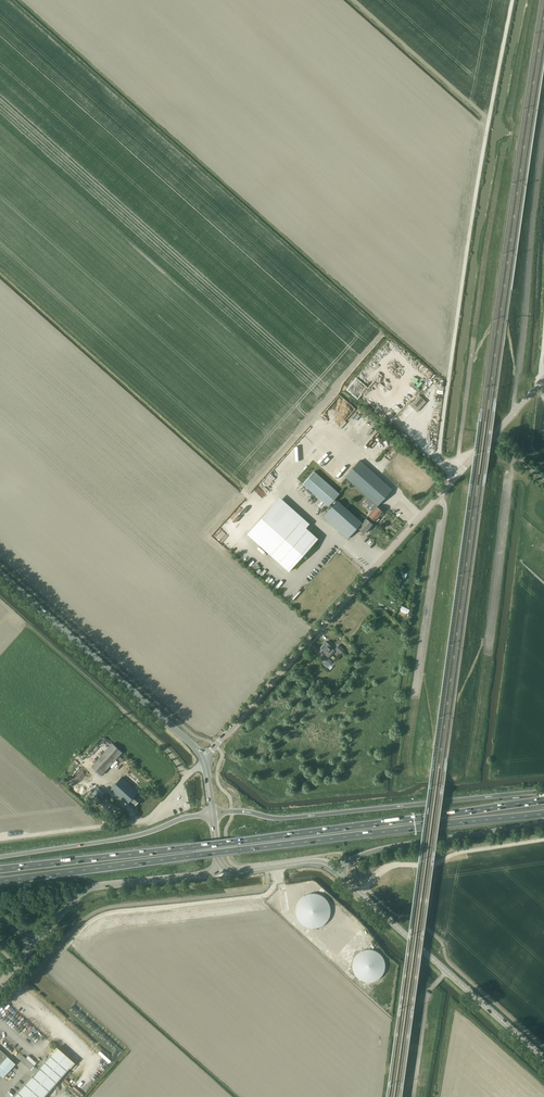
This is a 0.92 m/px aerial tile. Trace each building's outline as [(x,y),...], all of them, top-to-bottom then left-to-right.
[(417,411),(427,401),(420,394),(410,404),(417,411)] [(402,399),(392,408),(397,413),(407,404),(402,399)] [(378,431),(374,436),(371,434),(362,447),(370,452),(382,434),(378,431)] [(361,461),(346,477),(376,504),(370,510),(372,512),(371,513),(370,512),(369,513),(369,515),(376,521),(384,512),(378,506),(393,490),(361,461)] [(328,506),(340,493),(314,471),(302,484),(328,506)] [(338,501),(323,517),(348,539),(358,528),(364,533),(373,524),(366,519),(363,523),(338,501)] [(277,502),(248,535),(289,571),(318,539),(277,502)] [(408,613),(410,609),(401,605),(399,609),(408,613)] [(327,642),(323,646),(333,655),(336,651),(332,648),(333,647),(327,642)] [(333,655),(323,646),(319,650),(325,656),(325,655),(329,659),(333,655)] [(327,667),(330,665),(332,663),(328,659),(326,662),(326,661),(324,664),(327,667)] [(101,775),(123,752),(113,743),(91,766),(101,775)] [(136,805),(142,798),(139,795),(138,793),(138,792),(134,788),(139,783),(131,776),(126,781),(122,777),(111,789),(128,804),(131,800),(136,805)] [(99,803),(107,794),(98,786),(90,795),(99,803)] [(316,893),(310,893),(305,895),(301,898),(298,903),(296,908),(296,913),(298,919),(301,923),(305,926),(311,928),(316,928),(321,926),(326,923),(329,918),(331,913),(331,907),(329,902),(326,898),(321,895),(316,893)] [(330,943),(330,936),(322,936),(322,933),(320,933),(320,941),(322,941),(322,947),(327,947),(327,943),(330,943)] [(381,977),(384,973),(385,968),(385,963),(383,957),(380,953),(375,950),(369,948),(363,949),(358,952),(354,956),(352,962),(352,967),(354,972),(357,977),(361,980),(366,982),(371,982),(376,980),(381,977)] [(71,1060),(57,1047),(14,1096),(39,1096),(71,1060)] [(15,1064),(0,1051),(0,1075),(3,1078),(15,1064)]
